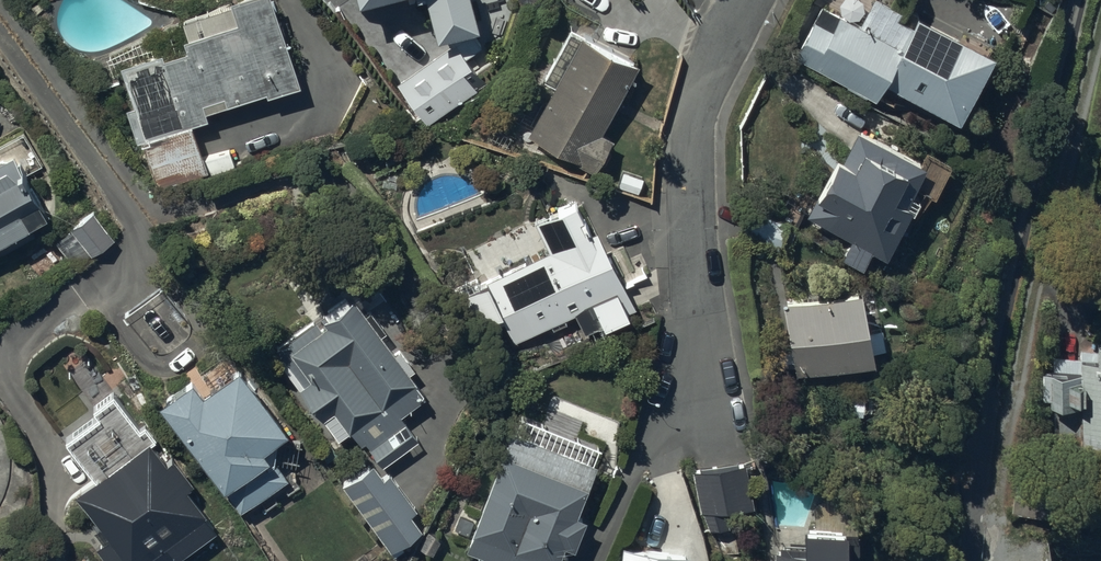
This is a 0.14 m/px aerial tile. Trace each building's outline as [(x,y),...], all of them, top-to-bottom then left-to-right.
[(299,71),(274,0),(207,0),(187,7),(189,13),(97,45),(108,74),(121,70),(128,91),(121,94),(136,137),(141,135),(158,186),(237,159),(231,142),(204,151),(190,112),(208,105),(206,99),(268,78),(269,81),(299,71)] [(446,39),(485,27),(478,0),(433,0),(446,39)] [(794,49),(876,90),(885,71),(958,108),(993,39),(918,1),(912,13),(898,6),(901,0),(867,0),(860,14),(831,0),(818,0),(794,49)] [(603,123),(639,48),(581,20),(581,22),(570,17),(545,68),(556,73),(530,127),(580,151),(577,158),(595,166),(613,128),(603,123)] [(838,140),(805,206),(849,228),(841,244),(862,255),(872,236),(884,242),(913,184),(910,183),(927,147),(861,115),(847,144),(838,140)] [(1,250),(37,230),(30,217),(50,206),(29,168),(43,159),(23,124),(0,137),(0,248),(1,250)] [(577,188),(533,212),(550,243),(491,275),(488,268),(450,289),(467,321),(492,308),(497,317),(502,314),(515,339),(552,319),(555,324),(569,317),(565,310),(574,305),(587,328),(606,317),(603,312),(636,294),(629,282),(650,270),(640,252),(630,258),(626,251),(618,255),(614,249),(647,232),(624,190),(588,209),(577,188)] [(113,231),(93,203),(71,218),(73,222),(57,233),(70,251),(85,240),(90,247),(113,231)] [(368,268),(324,299),(327,303),(272,343),(299,381),(302,379),(337,428),(350,419),(362,436),(366,433),(383,457),(419,431),(401,407),(428,387),(410,362),(415,358),(401,339),(396,342),(387,330),(404,318),(368,268)] [(781,291),(798,359),(869,342),(870,347),(887,343),(882,323),(873,325),(860,272),(781,291)] [(1094,337),(1094,345),(1079,345),(1079,354),(1055,354),(1055,365),(1038,365),(1038,392),(1047,392),(1047,397),(1052,397),(1052,441),(1100,441),(1100,337),(1094,337)] [(218,472),(241,502),(286,469),(274,452),(269,456),(261,445),(271,438),(266,432),(293,412),(240,342),(203,371),(192,356),(158,381),(224,467),(218,472)] [(136,560),(159,560),(153,553),(169,541),(177,550),(218,519),(205,502),(207,501),(188,475),(194,470),(173,442),(168,445),(146,416),(140,420),(113,384),(95,398),(99,404),(65,430),(91,465),(74,477),(101,514),(93,520),(103,533),(96,538),(113,560),(123,560),(132,555),(136,560)] [(564,532),(573,536),(586,504),(583,503),(603,454),(585,447),(590,435),(549,418),(546,425),(519,414),(516,422),(511,420),(471,518),(475,520),(467,540),(513,559),(512,560),(552,560),(564,532)] [(342,477),(389,543),(421,520),(409,504),(414,501),(389,467),(385,470),(373,455),(342,477)] [(746,455),(694,467),(709,529),(733,523),(729,505),(756,499),(746,455)] [(1016,477),(1010,508),(1058,517),(1064,486),(1016,477)] [(857,529),(846,529),(846,507),(802,508),(803,539),(775,540),(775,560),(858,560),(857,529)] [(690,545),(623,538),(621,560),(688,560),(690,545)]
